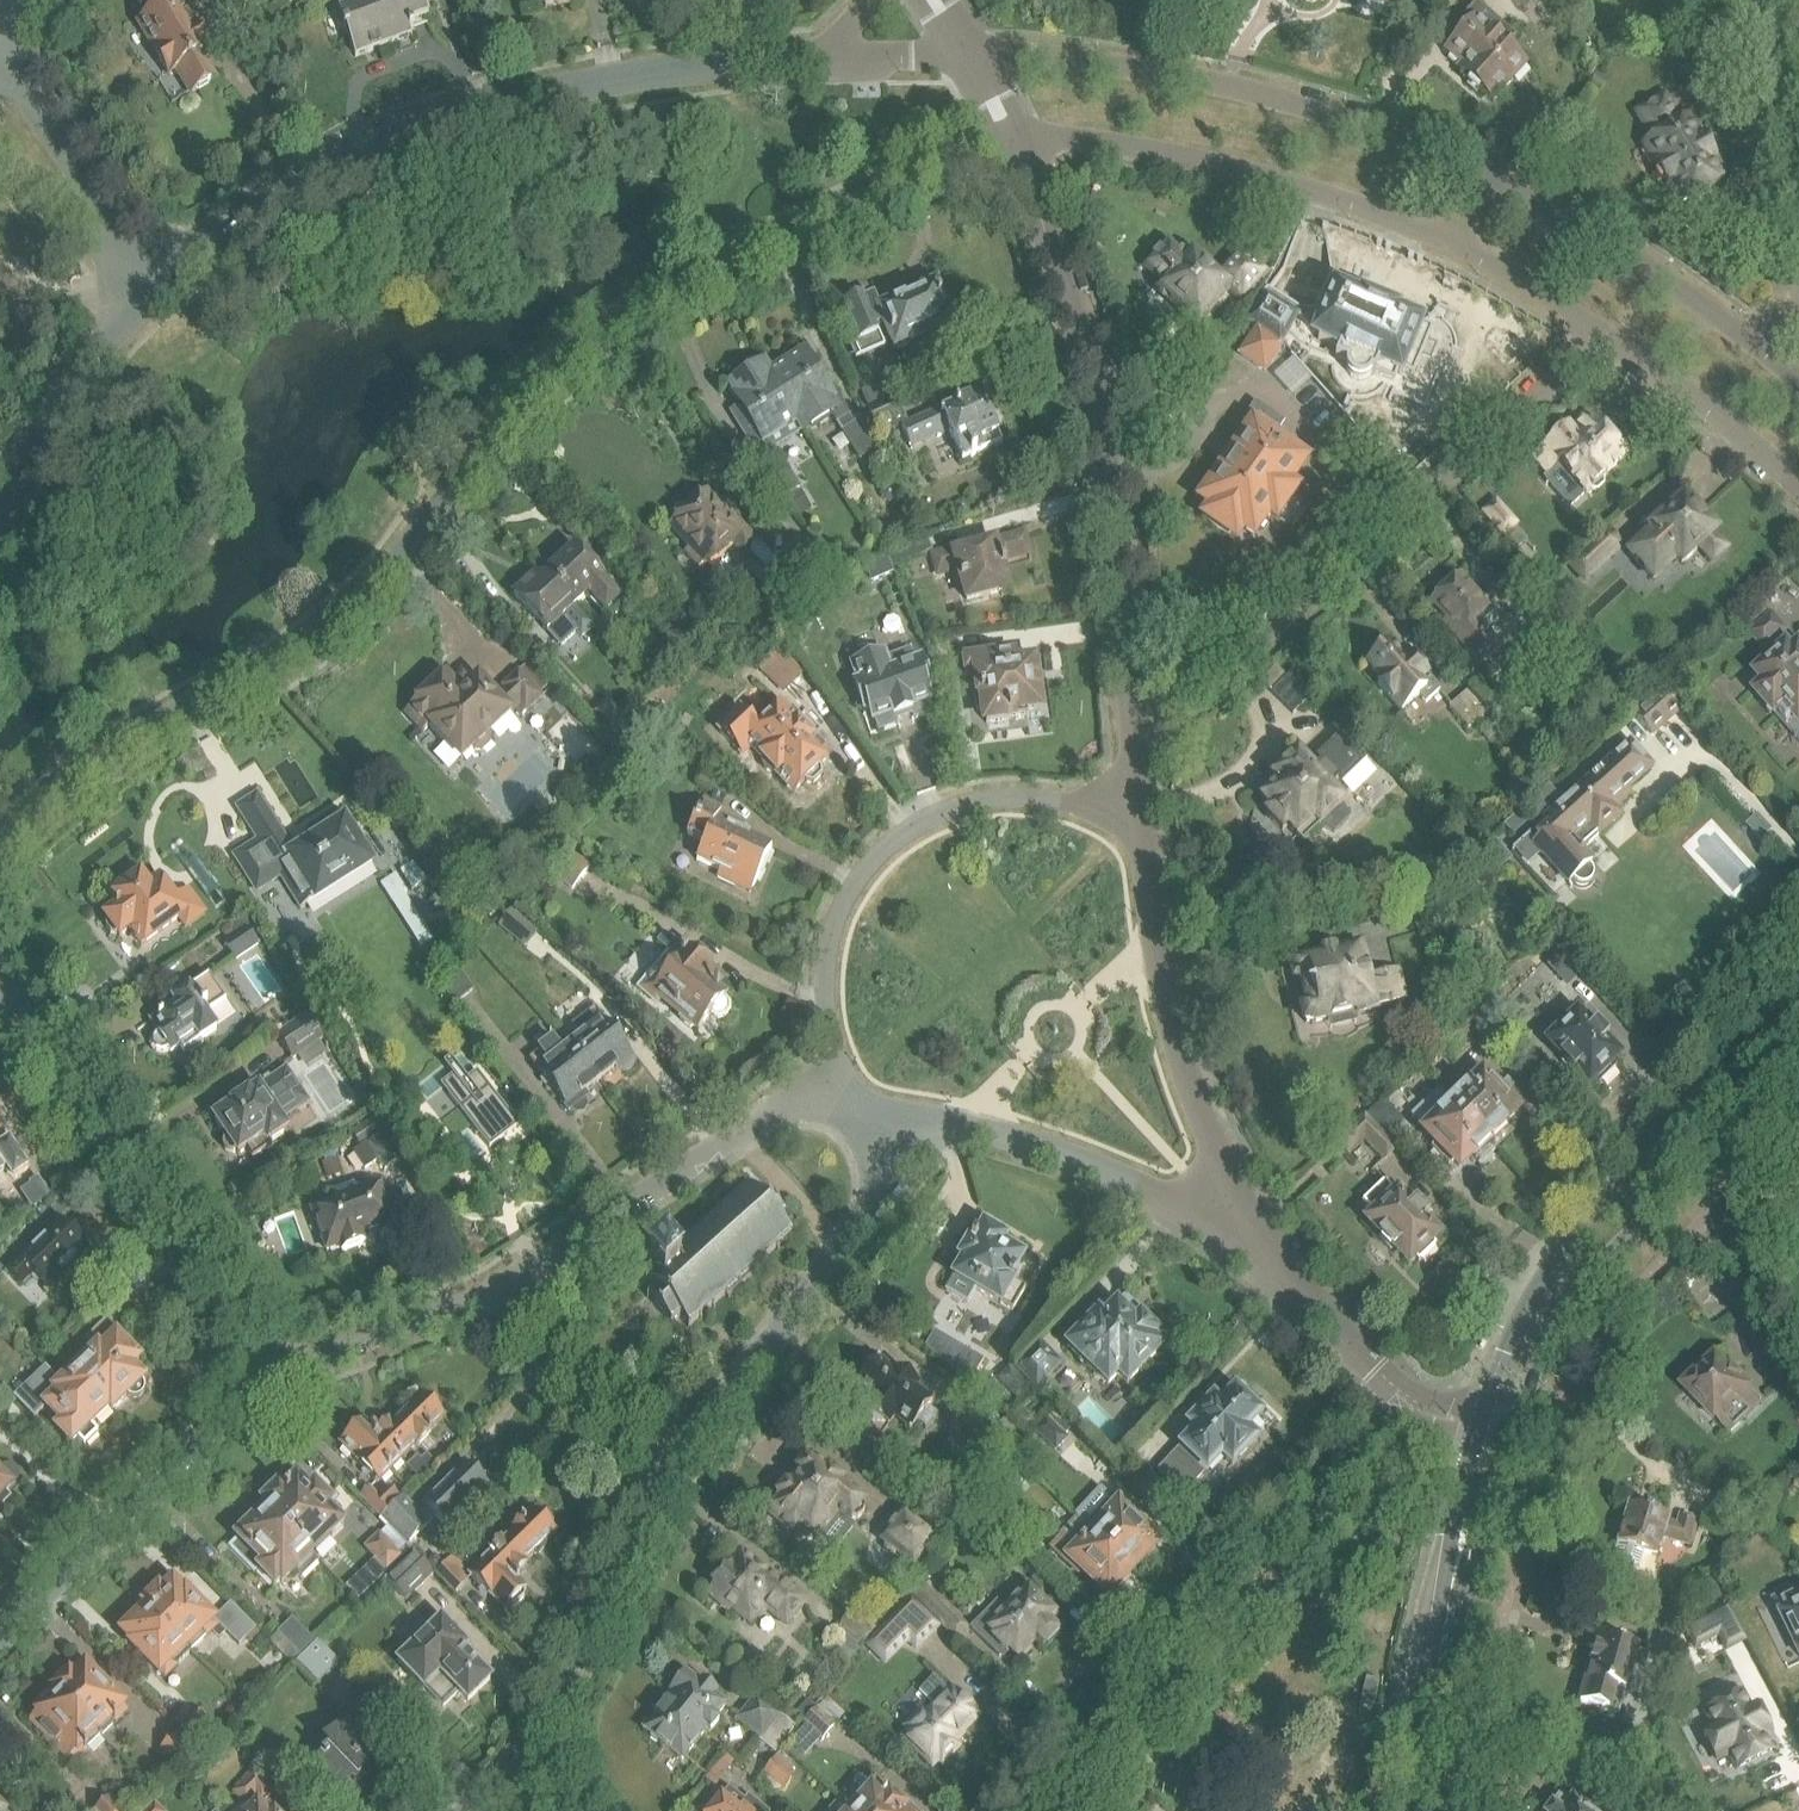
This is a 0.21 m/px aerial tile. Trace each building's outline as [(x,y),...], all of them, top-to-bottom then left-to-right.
[(133,4),(144,21),(137,25),(170,80),(178,75),(190,96),(214,81),(203,63),(212,58),(210,55),(217,51),(201,24),(194,28),(177,0),(170,4),(168,0),(139,0),(133,4)] [(428,19),(421,0),(376,0),(340,14),(356,60),(413,39),(408,26),(428,19)] [(581,0),(543,0),(543,1),(546,10),(554,9),(553,8),(581,1),(581,0)] [(1505,48),(1531,20),(1513,4),(1497,21),(1495,19),(1486,30),(1475,20),(1445,53),(1460,67),(1457,71),(1492,103),(1526,66),(1505,48)] [(1595,69),(1604,73),(1609,63),(1601,58),(1595,69)] [(1708,190),(1725,180),(1721,174),(1723,170),(1720,166),(1716,166),(1700,138),(1701,134),(1697,126),(1692,126),(1690,121),(1679,128),(1673,118),(1676,116),(1666,99),(1637,115),(1647,132),(1650,131),(1656,141),(1644,148),(1657,170),(1655,173),(1660,183),(1664,183),(1678,207),(1694,198),(1699,199),(1707,194),(1708,190)] [(544,151),(543,144),(534,146),(535,153),(536,158),(545,157),(544,151)] [(1168,248),(1149,269),(1167,286),(1160,293),(1196,326),(1229,289),(1240,299),(1263,274),(1240,253),(1216,278),(1209,272),(1211,269),(1197,256),(1195,259),(1193,257),(1186,264),(1168,248)] [(1335,290),(1315,337),(1321,339),(1320,342),(1339,350),(1335,360),(1347,365),(1347,367),(1347,369),(1347,372),(1348,374),(1349,376),(1350,378),(1352,380),(1355,381),(1357,382),(1360,382),(1362,381),(1365,381),(1367,379),(1368,378),(1370,376),(1371,375),(1373,376),(1377,365),(1399,375),(1401,372),(1412,376),(1430,333),(1419,328),(1420,325),(1394,314),(1396,311),(1385,307),(1384,310),(1371,305),(1372,302),(1362,297),(1361,300),(1335,290)] [(947,301),(945,301),(940,304),(938,298),(937,299),(934,292),(919,299),(918,297),(910,301),(908,297),(879,310),(874,299),(840,314),(858,356),(882,346),(875,330),(883,327),(897,358),(906,354),(907,355),(909,354),(910,356),(934,345),(961,333),(955,319),(958,318),(955,310),(951,311),(947,301)] [(1248,324),(1257,330),(1278,345),(1280,346),(1296,322),(1265,301),(1248,324)] [(1265,373),(1277,355),(1282,348),(1280,346),(1278,345),(1257,330),(1239,355),(1265,373)] [(851,417),(839,388),(829,394),(803,356),(771,377),(797,423),(804,433),(831,415),(838,425),(851,417)] [(797,423),(771,377),(764,367),(730,389),(766,444),(797,423)] [(892,398),(885,383),(860,394),(867,409),(892,398)] [(876,442),(902,431),(912,453),(949,436),(954,446),(955,446),(962,464),(1002,446),(981,399),(941,417),(939,414),(910,427),(900,404),(891,407),(872,417),(866,419),(876,442)] [(1288,508),(1293,493),(1286,488),(1303,463),(1282,448),(1287,442),(1276,435),(1282,426),(1254,406),(1241,424),(1251,431),(1235,454),(1238,456),(1223,478),(1220,476),(1208,487),(1202,502),(1215,511),(1208,522),(1218,533),(1233,539),(1240,528),(1253,537),(1268,514),(1276,519),(1288,508)] [(880,450),(876,442),(866,419),(842,433),(868,475),(886,463),(877,451),(880,450)] [(1568,431),(1533,463),(1543,474),(1544,473),(1547,476),(1543,480),(1570,509),(1590,491),(1597,492),(1602,487),(1603,481),(1606,478),(1606,476),(1623,461),(1615,451),(1618,448),(1618,443),(1611,436),(1606,435),(1603,438),(1593,428),(1589,432),(1581,424),(1570,434),(1568,431)] [(795,489),(789,479),(790,478),(775,454),(753,468),(771,490),(775,488),(781,498),(795,489)] [(673,522),(670,525),(690,549),(684,554),(697,569),(706,561),(708,562),(722,549),(723,550),(730,545),(743,560),(748,556),(767,578),(768,577),(777,568),(758,547),(759,546),(725,507),(719,512),(704,495),(685,512),(683,510),(681,510),(678,510),(677,510),(676,510),(675,511),(674,512),(673,513),(672,514),(672,516),(671,518),(672,520),(672,521),(673,522)] [(1651,533),(1627,555),(1651,581),(1674,560),(1680,566),(1698,550),(1711,564),(1725,552),(1713,538),(1716,534),(1714,532),(1715,526),(1706,517),(1701,517),(1698,515),(1698,514),(1683,498),(1647,530),(1651,533)] [(1495,504),(1484,513),(1515,548),(1525,539),(1495,504)] [(1621,547),(1606,531),(1569,565),(1583,581),(1621,547)] [(887,557),(893,571),(933,553),(926,539),(887,557)] [(1004,562),(1019,558),(1014,539),(954,555),(953,552),(935,557),(940,576),(957,572),(966,603),(1008,592),(1002,570),(1006,568),(1004,562)] [(604,618),(622,603),(575,552),(545,579),(576,612),(588,600),(604,618)] [(576,612),(545,579),(541,583),(536,578),(514,598),(549,636),(576,612)] [(1486,593),(1478,600),(1459,579),(1432,604),(1449,622),(1446,625),(1481,664),(1499,647),(1484,631),(1486,629),(1489,631),(1504,617),(1502,614),(1516,601),(1497,580),(1484,591),(1486,593)] [(1546,608),(1535,596),(1524,607),(1535,618),(1546,608)] [(1751,636),(1765,652),(1787,633),(1773,617),(1751,636)] [(1429,705),(1441,695),(1401,647),(1394,653),(1389,647),(1385,651),(1383,650),(1381,648),(1379,648),(1376,649),(1374,649),(1372,651),(1371,654),(1370,657),(1371,660),(1373,661),(1367,666),(1381,683),(1376,688),(1398,714),(1421,695),(1429,705)] [(1793,655),(1786,648),(1767,665),(1768,666),(1758,675),(1767,685),(1757,695),(1759,697),(1757,699),(1771,715),(1773,714),(1797,742),(1798,741),(1798,650),(1793,655)] [(891,669),(885,652),(848,665),(854,682),(850,684),(862,716),(866,715),(871,726),(889,720),(891,724),(916,715),(915,711),(933,704),(929,693),(934,691),(922,658),(891,669)] [(783,694),(802,677),(779,653),(760,670),(783,694)] [(995,659),(965,663),(967,678),(977,677),(981,701),(976,703),(978,714),(986,715),(988,726),(1013,722),(1012,719),(1028,717),(1027,712),(1039,711),(1038,707),(1042,706),(1040,690),(1036,691),(1033,665),(1022,667),(1021,658),(995,662),(995,659)] [(522,716),(541,699),(519,674),(504,687),(508,691),(500,698),(487,684),(482,689),(467,673),(453,686),(445,677),(437,684),(429,683),(422,689),(420,701),(405,714),(422,733),(429,727),(460,762),(473,751),(482,752),(492,743),(491,735),(518,711),(522,716)] [(1293,717),(1315,698),(1294,674),(1272,693),(1293,717)] [(1495,720),(1488,713),(1470,692),(1450,708),(1469,729),(1476,723),(1482,731),(1479,734),(1488,745),(1498,736),(1494,731),(1496,729),(1491,723),(1495,720)] [(1653,735),(1671,719),(1653,700),(1635,716),(1653,735)] [(820,769),(828,762),(819,751),(827,744),(804,720),(796,728),(782,713),(780,715),(776,714),(773,717),(773,722),(761,733),(744,715),(721,736),(742,758),(753,748),(765,761),(760,765),(774,780),(779,776),(794,793),(802,786),(812,788),(822,779),(820,769)] [(1338,833),(1347,824),(1344,807),(1346,805),(1331,790),(1339,782),(1343,786),(1365,765),(1339,739),(1318,760),(1321,764),(1313,772),(1297,756),(1272,780),(1273,782),(1259,796),(1263,800),(1261,803),(1269,812),(1265,816),(1282,833),(1286,829),(1297,840),(1300,837),(1304,842),(1317,829),(1320,831),(1322,829),(1338,833)] [(1547,822),(1512,852),(1525,868),(1538,857),(1566,887),(1571,882),(1574,880),(1576,882),(1577,883),(1579,884),(1582,885),(1585,885),(1588,884),(1590,883),(1592,880),(1593,878),(1593,874),(1592,870),(1591,867),(1590,866),(1592,863),(1608,850),(1597,837),(1620,817),(1621,815),(1611,804),(1650,770),(1630,748),(1547,822)] [(720,794),(725,785),(711,777),(706,786),(720,794)] [(706,805),(687,796),(672,829),(705,845),(698,861),(721,872),(718,879),(751,895),(772,850),(741,835),(745,828),(718,815),(718,817),(704,810),(706,805)] [(301,910),(372,865),(341,817),(290,849),(262,806),(243,818),(259,843),(237,857),(259,892),(281,878),(301,910)] [(1761,841),(1771,832),(1758,819),(1749,827),(1761,841)] [(1475,859),(1492,878),(1509,862),(1493,843),(1475,859)] [(573,892),(591,870),(567,856),(550,875),(573,892)] [(412,889),(428,879),(412,864),(401,871),(412,889)] [(208,880),(188,894),(177,903),(161,880),(150,889),(137,871),(117,886),(121,892),(111,899),(119,909),(115,912),(116,913),(107,920),(109,923),(108,929),(113,936),(119,936),(133,955),(178,921),(184,929),(185,928),(191,937),(210,923),(203,915),(223,900),(208,880)] [(432,939),(405,894),(409,892),(397,874),(382,884),(421,946),(432,939)] [(511,912),(499,928),(524,949),(537,934),(511,912)] [(1432,925),(1420,934),(1430,945),(1442,935),(1432,925)] [(235,962),(259,946),(249,930),(224,946),(235,962)] [(722,1022),(728,1016),(727,1006),(724,1003),(726,1000),(714,989),(722,980),(678,944),(665,937),(659,944),(667,951),(668,950),(673,954),(667,959),(666,958),(658,967),(660,968),(645,986),(682,1018),(679,1022),(688,1030),(692,1026),(699,1032),(710,1020),(713,1023),(722,1022)] [(1374,1011),(1406,1003),(1399,973),(1372,979),(1365,949),(1297,965),(1297,967),(1292,970),(1294,980),(1301,980),(1307,1009),(1302,1012),(1305,1025),(1311,1026),(1374,1012),(1374,1011)] [(1579,977),(1559,957),(1543,972),(1563,993),(1579,977)] [(456,1002),(473,989),(454,964),(437,977),(456,1002)] [(217,1031),(207,1015),(226,1002),(209,978),(171,1003),(174,1007),(152,1022),(158,1032),(156,1033),(158,1035),(155,1038),(153,1041),(152,1043),(152,1045),(154,1049),(156,1053),(160,1055),(164,1055),(167,1054),(170,1053),(171,1054),(180,1048),(186,1058),(203,1047),(200,1042),(217,1031)] [(1479,1028),(1480,1027),(1499,1008),(1488,997),(1468,1017),(1479,1028)] [(634,1071),(635,1068),(635,1063),(633,1061),(596,1010),(572,1028),(575,1031),(566,1038),(600,1083),(617,1070),(620,1072),(622,1074),(625,1075),(627,1075),(630,1074),(633,1073),(634,1071)] [(1607,1044),(1606,1042),(1608,1040),(1606,1038),(1608,1036),(1600,1027),(1598,1029),(1596,1028),(1594,1030),(1593,1030),(1591,1032),(1577,1018),(1571,1024),(1563,1016),(1550,1029),(1557,1036),(1554,1039),(1554,1040),(1550,1045),(1561,1056),(1559,1058),(1561,1059),(1558,1062),(1571,1076),(1574,1073),(1576,1075),(1578,1073),(1590,1085),(1594,1081),(1599,1086),(1616,1068),(1611,1063),(1617,1057),(1605,1045),(1607,1044)] [(295,1058),(322,1039),(307,1017),(280,1035),(295,1058)] [(585,1094),(600,1083),(566,1038),(555,1047),(552,1043),(529,1061),(569,1112),(571,1111),(575,1115),(578,1115),(580,1115),(583,1115),(585,1113),(586,1111),(587,1108),(587,1105),(586,1103),(585,1100),(588,1098),(585,1094)] [(452,1077),(440,1086),(489,1149),(519,1126),(477,1072),(466,1080),(450,1059),(443,1065),(452,1077)] [(287,1071),(215,1121),(227,1139),(226,1140),(225,1143),(225,1146),(225,1148),(226,1150),(228,1152),(230,1153),(232,1153),(234,1153),(236,1152),(239,1156),(248,1150),(254,1160),(272,1148),(269,1144),(288,1132),(280,1121),(308,1102),(287,1071)] [(1492,1144),(1507,1129),(1508,1128),(1507,1126),(1509,1123),(1508,1122),(1517,1113),(1512,1109),(1518,1103),(1493,1078),(1487,1084),(1483,1079),(1472,1090),(1469,1088),(1452,1105),(1492,1144)] [(1381,1104),(1367,1118),(1387,1138),(1401,1124),(1381,1104)] [(1476,1161),(1492,1144),(1452,1105),(1436,1120),(1439,1123),(1426,1135),(1437,1146),(1432,1150),(1451,1169),(1455,1165),(1459,1169),(1469,1159),(1470,1160),(1473,1157),(1476,1161)] [(1396,1150),(1387,1140),(1365,1118),(1338,1144),(1349,1155),(1364,1140),(1385,1161),(1396,1150)] [(361,1148),(381,1134),(372,1120),(351,1134),(361,1148)] [(365,1173),(380,1163),(386,1172),(400,1163),(382,1136),(353,1155),(365,1173)] [(0,1145),(0,1156),(14,1178),(30,1168),(10,1138),(0,1145)] [(31,1186),(21,1193),(32,1210),(51,1198),(38,1179),(30,1185),(31,1186)] [(1411,1209),(1410,1209),(1397,1196),(1397,1197),(1383,1184),(1362,1205),(1375,1218),(1369,1224),(1381,1236),(1379,1238),(1380,1239),(1378,1241),(1393,1256),(1396,1253),(1408,1265),(1413,1260),(1418,1266),(1436,1248),(1431,1243),(1436,1237),(1424,1225),(1426,1223),(1425,1222),(1431,1216),(1420,1205),(1417,1207),(1416,1206),(1413,1208),(1412,1208),(1411,1209)] [(770,1196),(769,1197),(763,1203),(749,1187),(722,1212),(718,1207),(715,1210),(716,1212),(706,1221),(705,1219),(702,1222),(703,1223),(693,1233),(691,1231),(688,1234),(690,1236),(681,1244),(679,1242),(677,1245),(681,1250),(670,1259),(665,1254),(664,1255),(653,1243),(639,1256),(649,1268),(648,1269),(653,1275),(646,1281),(656,1292),(648,1299),(672,1326),(680,1319),(689,1329),(725,1297),(729,1301),(731,1299),(730,1298),(740,1289),(741,1290),(743,1288),(742,1286),(753,1277),(754,1278),(756,1276),(755,1274),(766,1265),(767,1266),(769,1264),(765,1260),(776,1250),(778,1252),(780,1250),(778,1248),(792,1235),(777,1220),(783,1214),(785,1216),(787,1215),(778,1205),(770,1196)] [(396,1228),(389,1209),(381,1189),(360,1197),(358,1191),(335,1199),(337,1204),(313,1213),(327,1253),(341,1248),(343,1255),(365,1248),(362,1240),(396,1228)] [(72,1263),(86,1249),(60,1223),(10,1272),(24,1286),(34,1277),(49,1292),(75,1266),(72,1263)] [(1027,1258),(1017,1252),(1019,1248),(982,1227),(975,1239),(973,1237),(970,1242),(961,1237),(950,1254),(956,1256),(964,1261),(946,1291),(967,1304),(975,1290),(1012,1312),(1024,1290),(1016,1285),(1018,1283),(1014,1280),(1027,1258)] [(1157,1334),(1140,1318),(1143,1315),(1125,1298),(1117,1306),(1115,1305),(1103,1318),(1098,1314),(1067,1346),(1107,1385),(1117,1375),(1127,1384),(1161,1349),(1152,1340),(1157,1334)] [(75,1373),(109,1409),(112,1412),(128,1396),(134,1400),(138,1400),(142,1398),(145,1396),(146,1393),(147,1389),(145,1384),(143,1381),(144,1380),(133,1369),(140,1362),(117,1338),(119,1336),(106,1324),(88,1342),(94,1348),(86,1355),(89,1359),(75,1373)] [(1037,1341),(1013,1366),(1035,1387),(1059,1362),(1037,1341)] [(966,1352),(955,1371),(971,1383),(983,1362),(966,1352)] [(1754,1394),(1716,1357),(1683,1390),(1727,1435),(1759,1404),(1751,1396),(1754,1394)] [(926,1430),(937,1417),(928,1410),(931,1405),(915,1392),(920,1386),(898,1368),(893,1375),(877,1363),(874,1366),(869,1367),(862,1373),(861,1379),(862,1383),(858,1387),(874,1400),(867,1409),(871,1413),(889,1425),(896,1416),(913,1430),(917,1423),(926,1430)] [(109,1409),(75,1373),(62,1386),(44,1368),(14,1398),(35,1419),(46,1409),(62,1425),(57,1431),(71,1445),(77,1440),(84,1447),(98,1433),(92,1427),(109,1409)] [(1003,1415),(1018,1400),(1018,1401),(1029,1389),(1010,1370),(998,1381),(999,1382),(985,1396),(1003,1415)] [(1789,1379),(1798,1397),(1798,1373),(1789,1379)] [(1157,1474),(1182,1499),(1222,1457),(1232,1467),(1256,1443),(1246,1433),(1261,1418),(1256,1413),(1263,1406),(1248,1392),(1241,1399),(1237,1395),(1222,1410),(1215,1403),(1191,1428),(1198,1434),(1184,1449),(1182,1447),(1157,1474)] [(402,1460),(409,1453),(416,1446),(418,1449),(432,1434),(430,1432),(445,1418),(424,1397),(393,1429),(388,1423),(376,1435),(402,1460)] [(1064,1436),(1073,1428),(1058,1413),(1050,1421),(1048,1419),(1036,1431),(1056,1450),(1067,1439),(1064,1436)] [(402,1460),(376,1435),(363,1422),(341,1444),(359,1462),(358,1463),(378,1484),(402,1460)] [(417,1457),(406,1468),(419,1481),(435,1465),(426,1455),(421,1460),(417,1457)] [(847,1524),(850,1520),(851,1521),(857,1521),(862,1518),(865,1512),(863,1507),(861,1506),(865,1502),(841,1482),(841,1481),(828,1470),(826,1472),(813,1461),(812,1463),(805,1463),(798,1471),(800,1478),(792,1487),(786,1487),(779,1496),(780,1502),(769,1516),(791,1533),(796,1527),(798,1528),(797,1530),(798,1535),(802,1540),(806,1542),(810,1542),(812,1539),(815,1541),(836,1516),(847,1524)] [(429,1526),(437,1518),(447,1529),(488,1488),(484,1484),(485,1482),(485,1478),(477,1469),(472,1469),(470,1471),(467,1467),(438,1496),(433,1491),(423,1501),(428,1506),(426,1508),(427,1509),(420,1516),(403,1499),(392,1509),(391,1508),(381,1519),(381,1520),(382,1519),(390,1527),(408,1546),(429,1526)] [(7,1498),(4,1495),(10,1488),(13,1486),(17,1481),(17,1475),(13,1470),(8,1469),(2,1470),(0,1468),(0,1505),(7,1498)] [(261,1502),(267,1509),(311,1554),(328,1537),(332,1540),(344,1528),(332,1517),(338,1511),(311,1483),(306,1488),(297,1479),(285,1491),(279,1485),(261,1502)] [(1159,1541),(1095,1480),(1069,1507),(1078,1515),(1087,1524),(1134,1568),(1159,1541)] [(381,1519),(391,1508),(376,1493),(366,1502),(372,1508),(371,1509),(381,1519)] [(320,1563),(311,1554),(267,1509),(227,1547),(255,1575),(259,1571),(275,1588),(280,1583),(281,1585),(283,1583),(282,1582),(294,1571),(302,1580),(320,1563)] [(1637,1573),(1643,1553),(1656,1557),(1661,1539),(1687,1546),(1694,1522),(1677,1518),(1675,1526),(1666,1523),(1666,1520),(1628,1509),(1618,1546),(1612,1565),(1637,1573)] [(914,1571),(939,1537),(903,1511),(878,1541),(884,1547),(884,1551),(893,1558),(896,1557),(914,1571)] [(553,1530),(553,1526),(545,1517),(539,1517),(538,1518),(535,1514),(523,1526),(521,1524),(511,1534),(513,1536),(470,1579),(490,1599),(492,1597),(506,1611),(509,1608),(516,1608),(522,1601),(522,1595),(525,1592),(518,1584),(519,1583),(515,1579),(527,1567),(524,1565),(533,1556),(536,1558),(546,1548),(544,1546),(555,1534),(552,1531),(553,1530)] [(1134,1568),(1087,1524),(1078,1515),(1061,1534),(1063,1536),(1053,1546),(1067,1559),(1068,1557),(1108,1595),(1134,1568)] [(398,1556),(408,1546),(390,1527),(366,1550),(387,1571),(400,1559),(398,1556)] [(406,1602),(434,1576),(413,1554),(385,1580),(406,1602)] [(468,1583),(460,1575),(466,1569),(454,1556),(435,1575),(455,1595),(468,1583)] [(764,1606),(787,1625),(791,1620),(796,1619),(801,1612),(801,1607),(805,1602),(781,1584),(780,1585),(742,1556),(734,1567),(732,1565),(724,1575),(720,1576),(715,1583),(716,1586),(708,1596),(730,1612),(731,1610),(750,1624),(753,1619),(758,1618),(763,1612),(762,1608),(764,1606)] [(1706,1607),(1722,1598),(1713,1580),(1696,1588),(1706,1607)] [(258,1631),(232,1604),(215,1621),(187,1592),(185,1594),(174,1583),(163,1593),(160,1590),(145,1604),(192,1652),(206,1638),(208,1639),(213,1633),(220,1640),(227,1634),(241,1648),(258,1631)] [(967,1629),(940,1602),(921,1584),(909,1596),(928,1615),(929,1613),(957,1640),(967,1629)] [(356,1586),(349,1593),(358,1603),(366,1596),(356,1586)] [(1057,1633),(1060,1629),(1053,1622),(1056,1619),(1047,1609),(1048,1607),(1038,1597),(1036,1599),(1026,1589),(987,1628),(996,1636),(992,1640),(1005,1653),(1009,1649),(1017,1658),(1035,1640),(1042,1648),(1046,1645),(1048,1646),(1059,1635),(1057,1633)] [(1798,1590),(1794,1592),(1797,1597),(1776,1607),(1798,1653),(1798,1590)] [(192,1652),(145,1604),(144,1603),(130,1617),(135,1622),(124,1632),(135,1643),(133,1645),(161,1674),(162,1673),(167,1679),(178,1668),(177,1666),(192,1652)] [(938,1629),(911,1603),(869,1646),(886,1663),(908,1641),(917,1650),(938,1629)] [(1739,1634),(1727,1609),(1686,1631),(1695,1649),(1718,1636),(1722,1643),(1739,1634)] [(875,1630),(874,1630),(852,1613),(842,1627),(833,1637),(848,1648),(839,1658),(848,1664),(859,1652),(857,1650),(862,1642),(864,1644),(875,1630)] [(291,1667),(300,1657),(314,1643),(292,1621),(278,1635),(268,1644),(291,1667)] [(453,1642),(457,1638),(441,1622),(431,1632),(428,1628),(423,1628),(423,1629),(419,1629),(411,1635),(411,1640),(411,1644),(414,1648),(398,1663),(424,1690),(440,1674),(467,1703),(490,1681),(453,1642)] [(1618,1715),(1635,1651),(1618,1646),(1619,1641),(1592,1634),(1588,1649),(1594,1650),(1579,1705),(1618,1715)] [(318,1686),(341,1664),(319,1642),(296,1664),(318,1686)] [(116,1726),(128,1714),(124,1710),(126,1708),(83,1664),(57,1690),(101,1736),(114,1724),(116,1726)] [(715,1719),(725,1706),(715,1698),(718,1694),(702,1681),(699,1685),(685,1674),(670,1693),(674,1696),(645,1732),(649,1735),(650,1739),(657,1744),(660,1744),(683,1761),(706,1731),(709,1733),(718,1721),(715,1719)] [(921,1691),(936,1707),(934,1709),(933,1708),(926,1715),(923,1711),(906,1727),(910,1731),(903,1738),(932,1767),(939,1761),(942,1764),(959,1748),(955,1744),(962,1738),(960,1736),(979,1717),(970,1707),(968,1701),(961,1700),(953,1691),(950,1693),(934,1678),(921,1691)] [(1737,1686),(1717,1696),(1721,1704),(1704,1714),(1711,1728),(1700,1734),(1716,1764),(1727,1758),(1735,1773),(1773,1754),(1765,1739),(1772,1735),(1756,1705),(1749,1709),(1737,1686)] [(101,1736),(57,1690),(55,1691),(54,1690),(32,1711),(33,1718),(35,1719),(32,1722),(72,1764),(74,1762),(76,1764),(87,1753),(86,1752),(101,1736)] [(759,1740),(780,1714),(757,1696),(736,1721),(759,1740)] [(839,1723),(845,1716),(827,1699),(822,1706),(839,1723)] [(200,1751),(209,1745),(221,1733),(201,1711),(188,1724),(181,1732),(200,1751)] [(818,1711),(805,1723),(823,1741),(836,1728),(818,1711)] [(760,1741),(759,1743),(775,1755),(796,1729),(782,1717),(783,1716),(780,1714),(759,1740),(760,1741)] [(360,1782),(381,1761),(345,1724),(322,1746),(329,1753),(313,1768),(348,1805),(366,1787),(360,1782)] [(185,1774),(196,1764),(192,1760),(192,1759),(174,1741),(162,1752),(181,1772),(182,1771),(185,1774)] [(756,1783),(774,1801),(783,1791),(784,1792),(797,1776),(792,1772),(795,1769),(778,1756),(756,1783)] [(719,1793),(733,1774),(721,1765),(707,1784),(719,1793)] [(255,1797),(263,1804),(274,1793),(255,1774),(235,1795),(246,1806),(255,1797)] [(888,1790),(886,1792),(875,1782),(851,1809),(854,1810),(910,1810),(888,1790)] [(735,1793),(728,1802),(722,1798),(712,1810),(758,1810),(735,1793)] [(1563,1796),(1562,1797),(1555,1793),(1546,1806),(1549,1809),(1548,1810),(1585,1810),(1563,1796)] [(111,1798),(96,1810),(123,1810),(111,1798)] [(851,1809),(840,1799),(830,1810),(831,1810),(854,1810),(851,1809)]
